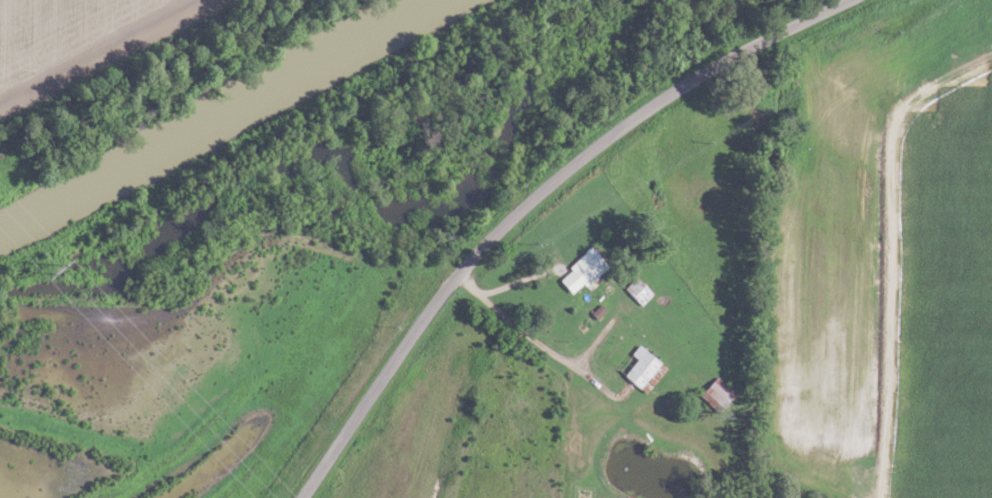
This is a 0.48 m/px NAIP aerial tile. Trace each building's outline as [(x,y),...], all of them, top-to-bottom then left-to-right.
[(606,269),(592,249),(553,276),(567,296),(606,269)] [(622,289),(638,307),(651,296),(635,278),(622,289)] [(642,394),(664,370),(638,346),(616,370),(642,394)] [(718,410),(733,396),(714,377),(699,392),(718,410)]
